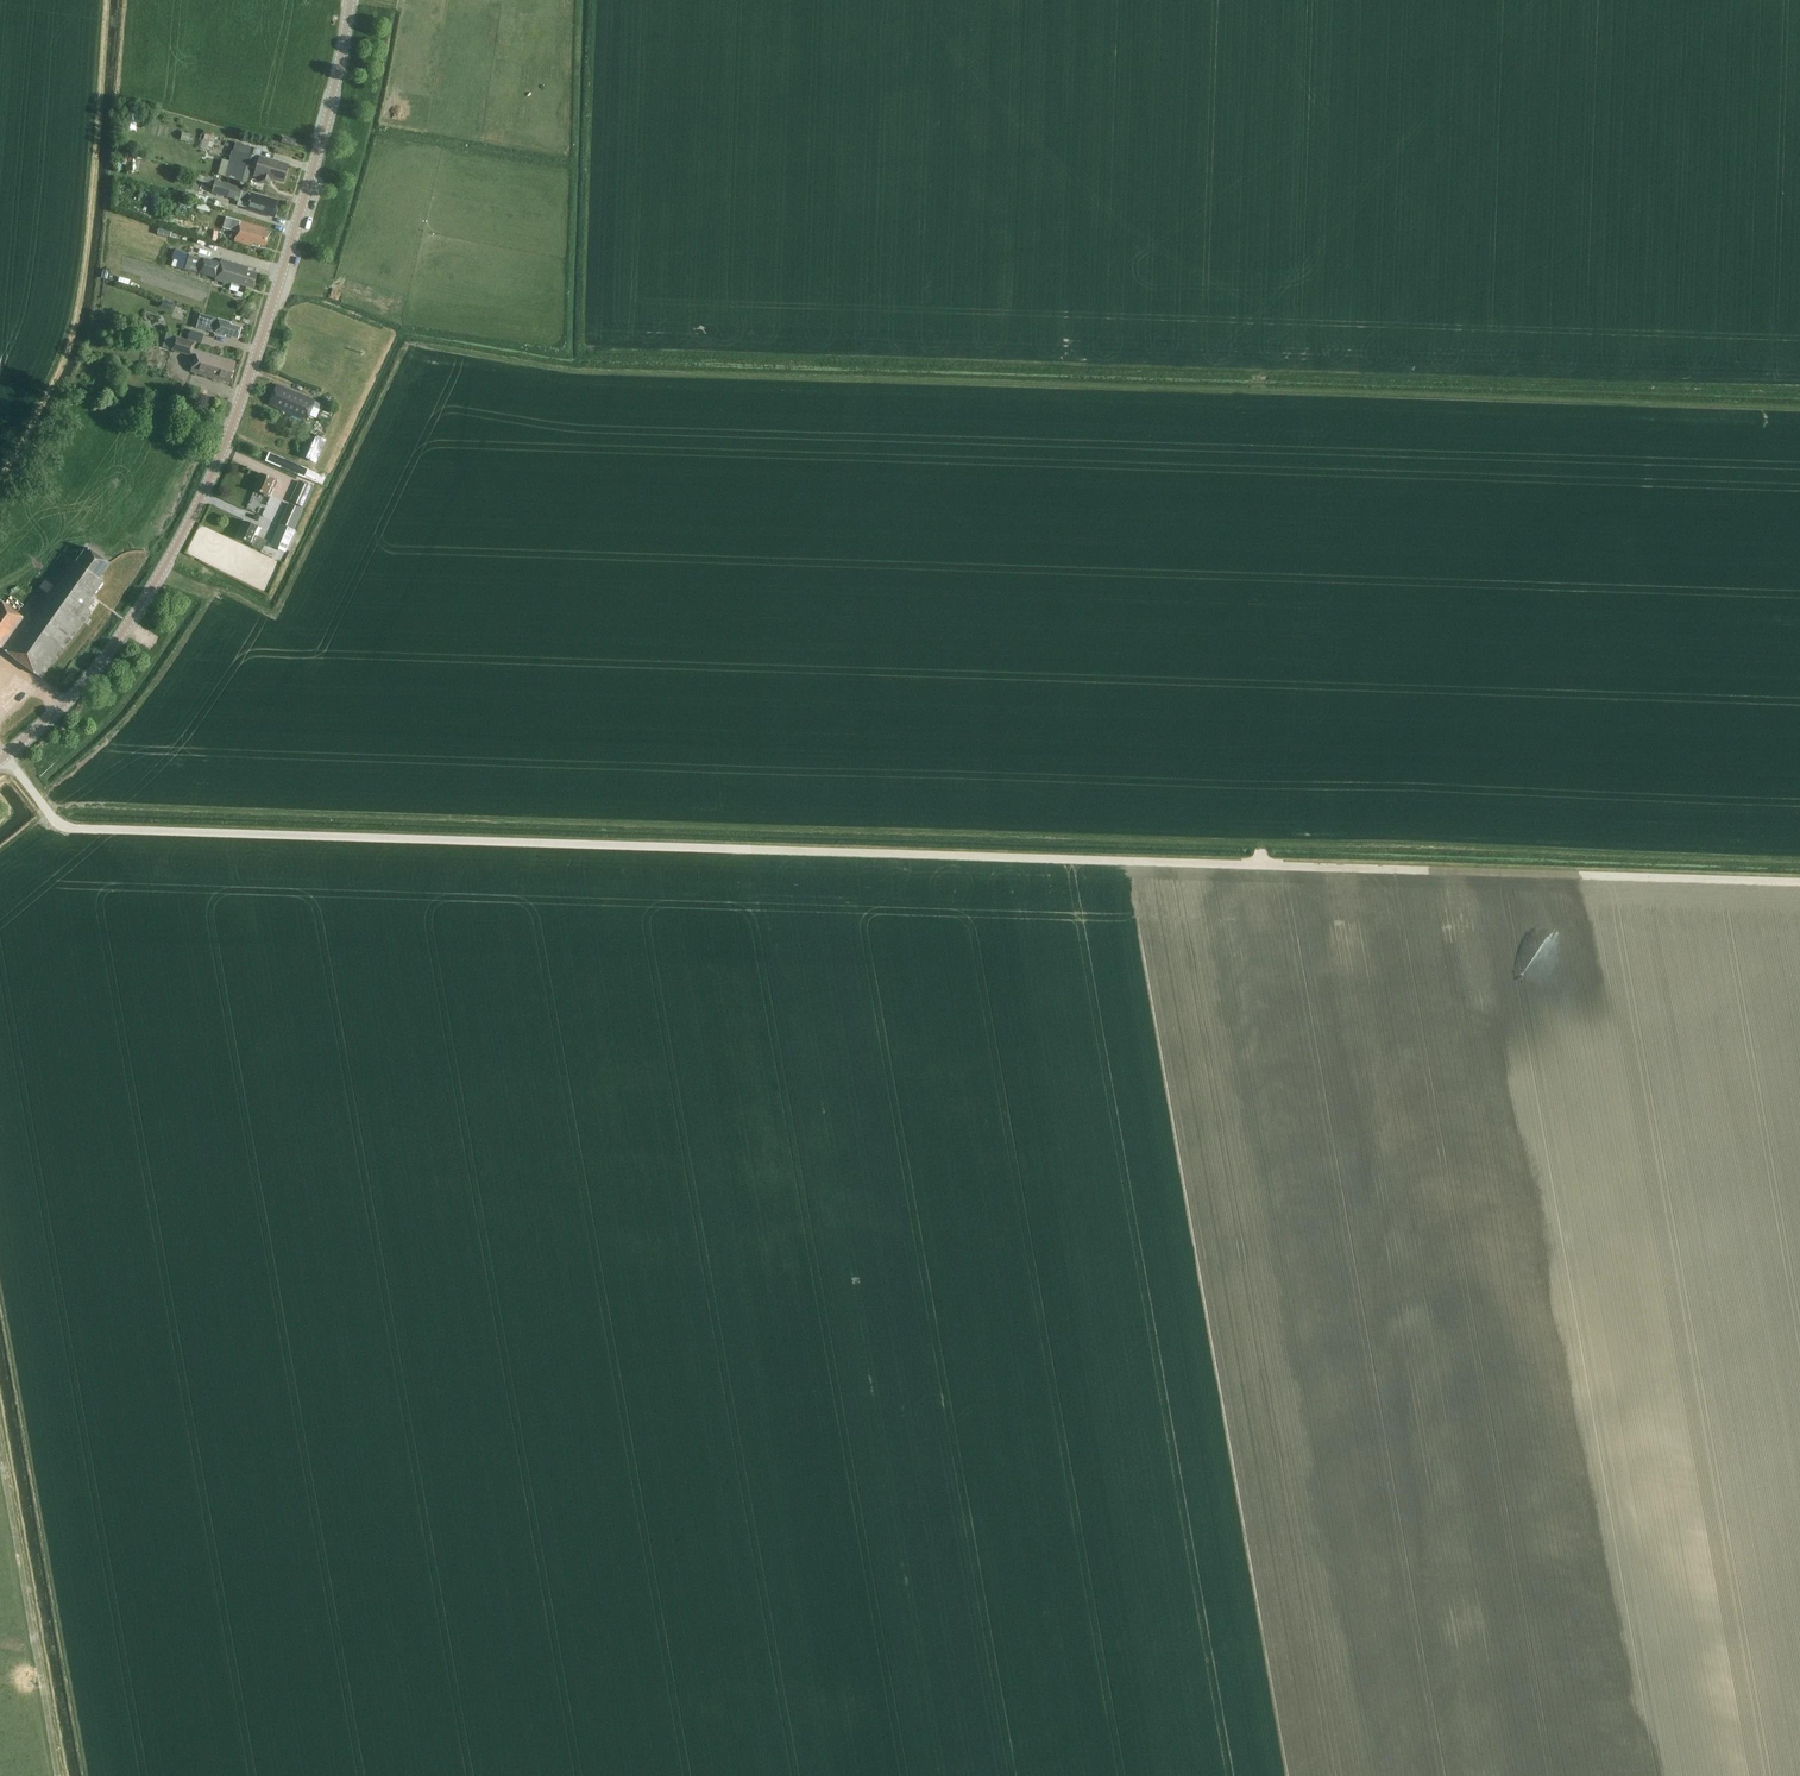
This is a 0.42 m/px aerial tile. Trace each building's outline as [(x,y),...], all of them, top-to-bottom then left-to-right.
[(128,113),(125,129),(136,130),(138,114),(128,113)] [(282,142),(295,145),(296,139),(284,136),(282,142)] [(257,170),(255,174),(261,176),(258,183),(269,186),(272,177),(285,181),(290,166),(260,156),(262,149),(252,146),(236,141),(226,175),(247,182),(251,169),(257,170)] [(122,151),(118,163),(127,165),(127,164),(130,153),(122,151)] [(130,153),(127,164),(129,164),(130,171),(137,170),(136,162),(138,156),(130,153)] [(192,177),(214,184),(215,179),(193,172),(192,177)] [(213,186),(212,191),(214,191),(227,196),(228,191),(230,185),(215,181),(213,186)] [(277,216),(281,205),(279,204),(280,201),(242,189),(237,205),(246,207),(245,209),(272,217),(273,214),(277,216)] [(197,208),(210,212),(212,207),(198,203),(197,208)] [(268,229),(227,216),(224,227),(238,231),(235,239),(252,244),(253,242),(266,246),(269,233),(267,233),(268,229)] [(187,262),(189,254),(175,250),(172,258),(187,262)] [(189,254),(187,262),(186,268),(217,277),(216,279),(240,286),(241,283),(253,287),(257,274),(247,271),(248,267),(222,259),(221,263),(189,254)] [(166,309),(173,311),(175,303),(168,301),(166,309)] [(219,318),(200,313),(196,327),(225,336),(226,334),(239,338),(242,328),(231,325),(232,323),(219,319),(219,318)] [(194,331),(190,330),(189,336),(188,340),(201,344),(203,336),(204,333),(194,331)] [(162,347),(172,350),(176,336),(166,334),(162,347)] [(195,342),(176,336),(172,350),(196,357),(191,371),(215,378),(215,376),(229,380),(234,363),(193,350),(195,342)] [(316,400),(277,383),(268,404),(307,421),(316,400)] [(326,439),(310,432),(300,455),(316,462),(326,439)] [(276,481),(261,474),(254,489),(269,496),(276,481)] [(289,474),(285,484),(297,490),(301,480),(289,474)] [(295,530),(301,516),(287,510),(286,509),(280,523),(295,530)] [(252,544),(252,545),(262,550),(266,540),(257,536),(261,528),(245,520),(237,537),(252,544)] [(295,530),(286,526),(280,523),(270,545),(285,552),(295,530)] [(42,676),(89,613),(85,610),(94,598),(90,596),(103,579),(99,576),(110,562),(89,547),(78,561),(65,551),(20,613),(0,599),(0,645),(42,676)]
